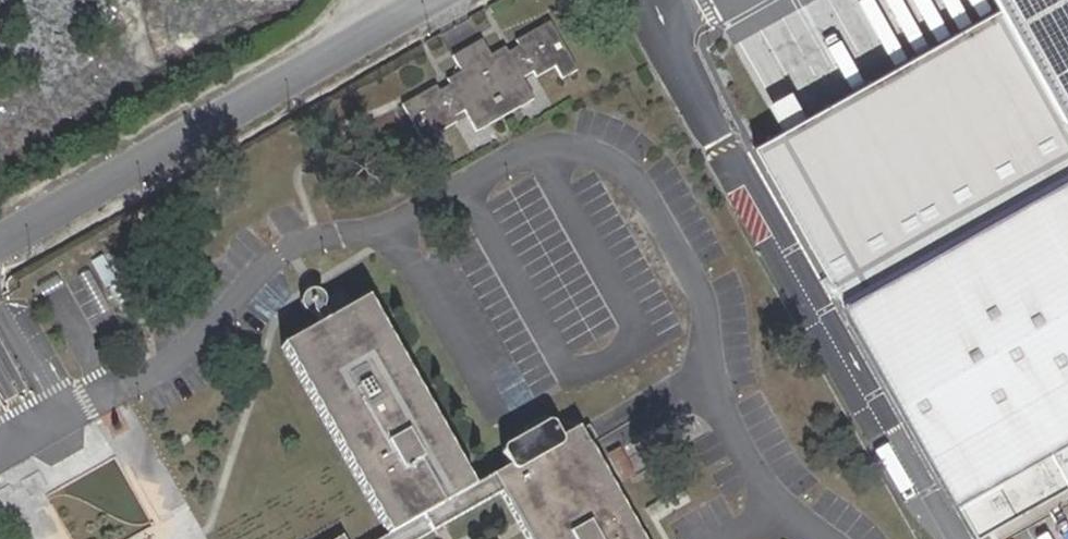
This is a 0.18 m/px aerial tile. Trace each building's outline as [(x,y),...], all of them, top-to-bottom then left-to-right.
[(750,149),(969,537),(1034,502),(1013,464),(1067,432),(1067,0),(952,0),(922,17),(937,43),(750,149)] [(438,88),(404,106),(430,152),(445,143),(440,135),(457,122),(455,116),(465,110),(478,130),(535,98),(526,82),(536,75),(541,77),(556,67),(564,75),(577,69),(550,26),(520,44),(521,46),(510,54),(507,50),(493,57),(482,43),(456,57),(462,70),(449,79),(451,84),(441,91),(438,88)] [(288,348),(391,533),(473,487),(370,302),(288,348)] [(507,496),(531,538),(643,538),(580,428),(561,439),(555,427),(552,425),(550,425),(544,427),(508,446),(506,449),(505,452),(505,455),(511,466),(495,475),(507,496)] [(380,538),(431,538),(507,496),(495,475),(473,487),(391,533),(380,538)]
